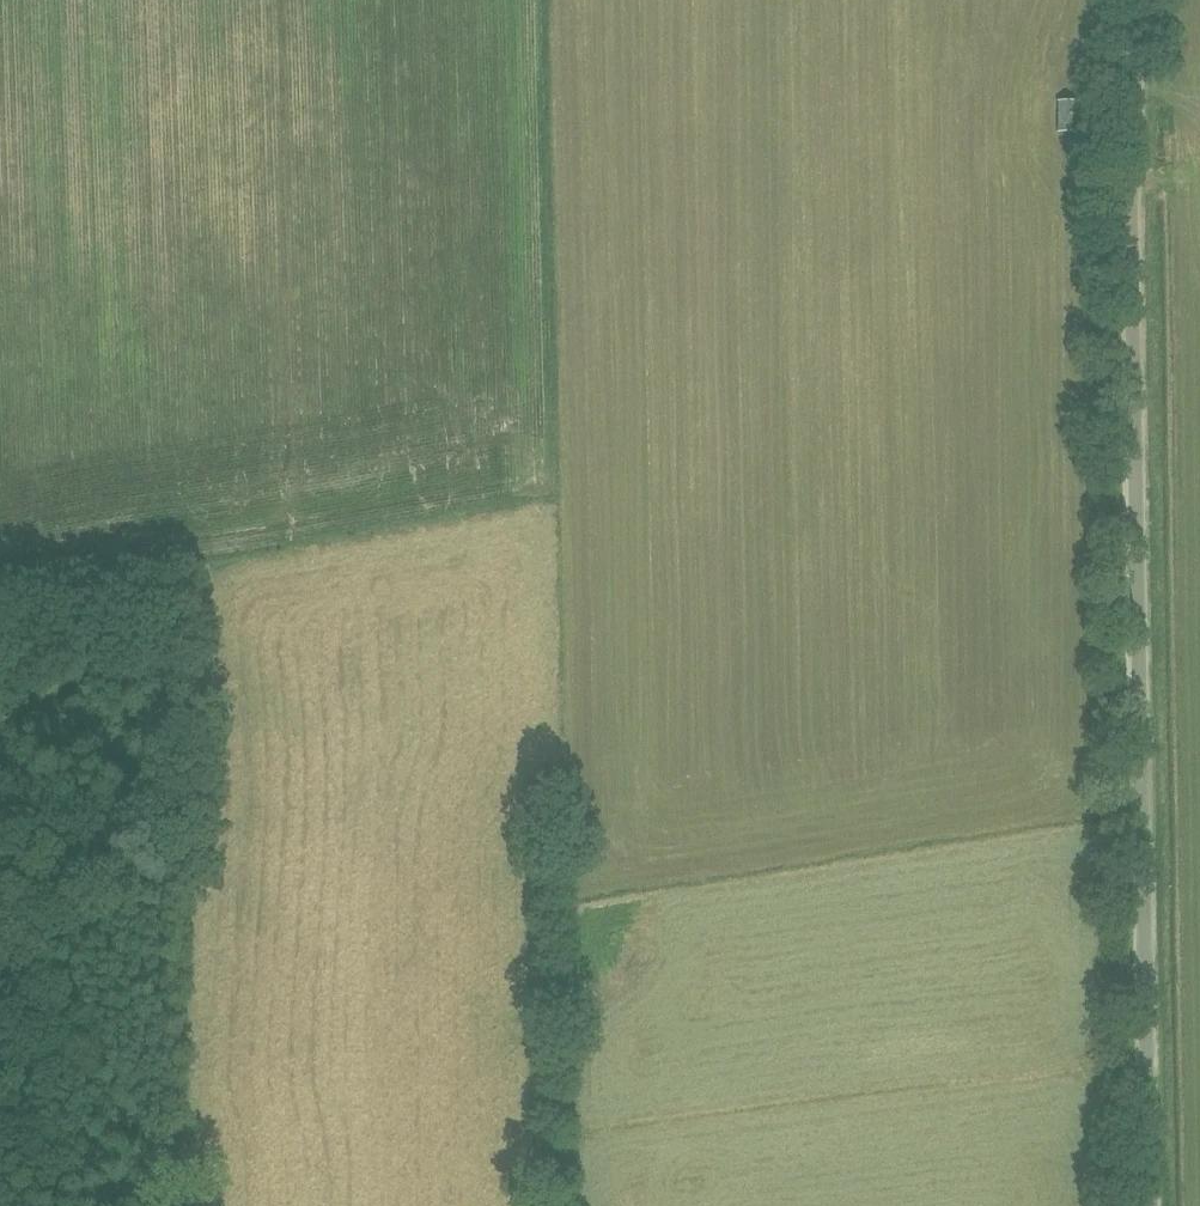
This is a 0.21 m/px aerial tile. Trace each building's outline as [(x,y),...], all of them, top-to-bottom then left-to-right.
[(1059,133),(1079,133),(1079,105),(1059,105),(1059,133)]
